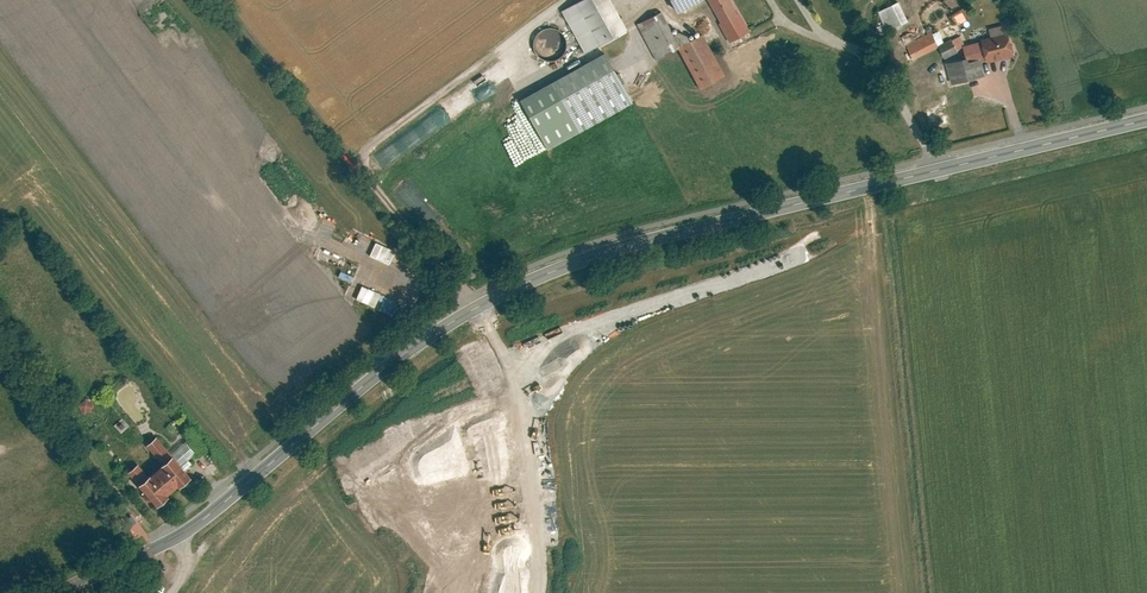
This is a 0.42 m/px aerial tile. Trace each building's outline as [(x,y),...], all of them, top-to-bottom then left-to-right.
[(564,11),(587,52),(630,29),(614,0),(584,0),(564,11)] [(683,15),(706,1),(730,43),(751,31),(734,0),(674,0),(683,15)] [(902,2),(882,11),(890,30),(911,21),(902,2)] [(662,13),(640,25),(659,61),(682,49),(703,90),(729,76),(706,33),(679,46),(662,13)] [(1006,24),(993,28),(995,39),(1009,36),(1006,24)] [(534,31),(534,55),(559,55),(559,31),(534,31)] [(934,31),(908,44),(916,59),(941,47),(934,31)] [(985,41),(989,59),(990,62),(1017,55),(1012,35),(1009,36),(995,39),(985,41)] [(956,40),(941,47),(947,58),(961,51),(956,40)] [(989,59),(985,41),(966,46),(969,59),(970,63),(984,60),(989,59)] [(609,54),(524,100),(552,150),(636,104),(609,54)] [(969,59),(942,65),(950,104),(991,95),(984,60),(970,63),(969,59)] [(428,125),(426,122),(394,145),(401,153),(439,126),(435,120),(428,125)] [(83,416),(94,406),(86,397),(75,408),(83,416)] [(140,466),(133,472),(162,506),(198,477),(187,464),(198,454),(188,443),(174,455),(159,438),(149,446),(167,468),(152,480),(140,466)]
